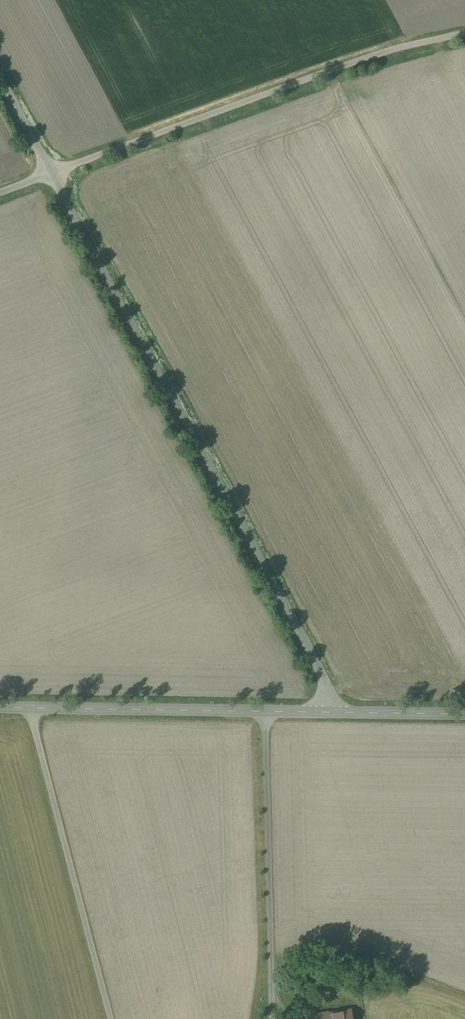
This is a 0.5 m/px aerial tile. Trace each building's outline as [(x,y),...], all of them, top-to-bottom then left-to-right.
[(351,1010),(329,1014),(328,1012),(315,1014),(316,1018),(352,1018),(351,1010)]
